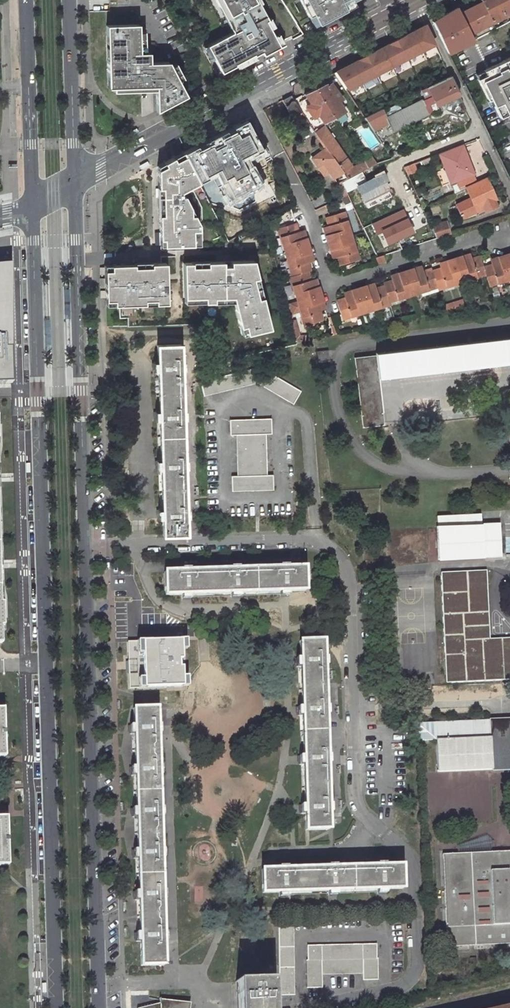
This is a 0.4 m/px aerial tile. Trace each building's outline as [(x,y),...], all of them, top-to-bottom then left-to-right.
[(258,0),(213,0),(232,34),(208,48),(222,76),(280,45),(258,0)] [(280,45),(315,26),(301,0),(258,0),(280,45)] [(315,26),(345,9),(341,3),(347,0),(301,0),(315,26)] [(470,32),(492,21),(492,20),(481,0),(459,12),(470,32)] [(492,20),(509,11),(509,7),(506,0),(481,0),(492,20)] [(441,24),(453,48),(473,38),(470,32),(459,12),(455,5),(439,16),(441,24)] [(424,24),(334,71),(342,83),(344,87),(432,41),(424,24)] [(139,25),(108,25),(108,86),(112,86),(157,85),(156,110),(185,94),(169,63),(150,63),(149,52),(139,53),(139,31),(139,25)] [(476,73),(495,119),(507,114),(509,119),(509,118),(509,58),(476,73)] [(391,130),(438,107),(436,103),(445,99),(448,97),(457,93),(445,69),(420,83),(425,94),(383,115),(391,130)] [(334,97),(338,94),(334,87),(342,83),(334,71),(313,82),(316,88),(334,115),(343,111),(334,97)] [(307,106),(314,117),(319,113),(324,121),(334,115),(316,88),(306,93),(311,102),(307,106)] [(299,107),(295,100),(291,93),(280,99),(290,116),(300,111),(298,108),(299,107)] [(448,97),(445,99),(436,103),(438,107),(439,109),(459,99),(457,93),(448,97)] [(229,239),(303,205),(255,112),(183,150),(229,239)] [(351,165),(324,127),(315,133),(324,146),(345,178),(368,167),(363,159),(351,165)] [(439,154),(444,169),(448,167),(453,182),(454,181),(468,176),(473,174),(462,145),(439,154)] [(312,154),(324,173),(329,171),(336,182),(345,178),(324,146),(312,154)] [(182,192),(199,183),(198,180),(182,150),(171,157),(157,166),(160,246),(200,245),(199,223),(185,195),(182,192)] [(363,159),(368,167),(374,163),(369,156),(363,159)] [(453,182),(448,167),(444,169),(449,183),(453,182)] [(480,202),(491,197),(492,196),(483,175),(470,181),(463,185),(468,195),(453,203),(460,216),(475,208),(474,205),(480,202)] [(463,185),(470,181),(468,176),(454,181),(456,188),(463,185)] [(483,208),(494,203),(491,197),(480,202),(483,208)] [(449,205),(456,217),(460,216),(453,203),(449,205)] [(381,232),(386,245),(413,233),(403,209),(370,223),(375,234),(381,232)] [(326,241),(347,234),(339,210),(324,215),(326,224),(323,225),(326,233),(324,234),(326,241)] [(287,248),(309,241),(307,233),(305,234),(302,226),(299,227),(297,219),(279,224),(287,248)] [(441,235),(434,222),(424,225),(431,238),(441,235)] [(355,257),(347,234),(326,241),(328,247),(330,247),(332,255),(335,254),(338,263),(355,257)] [(312,257),(310,250),(312,250),(309,241),(287,248),(294,272),(309,267),(311,267),(309,258),(312,257)] [(459,254),(465,277),(489,269),(487,263),(484,251),(476,254),(475,252),(468,254),(467,251),(459,254)] [(509,251),(501,252),(502,255),(495,257),(495,261),(487,263),(489,269),(492,279),(509,275),(509,255),(509,251)] [(436,267),(440,282),(441,284),(465,277),(459,254),(450,257),(451,259),(443,262),(443,264),(436,267)] [(183,298),(183,303),(186,302),(234,301),(244,336),(271,329),(254,260),(230,261),(224,261),(215,261),(183,262),(182,262),(183,298)] [(167,274),(166,263),(160,263),(104,265),(106,306),(119,305),(167,304),(167,280),(167,277),(167,274)] [(409,266),(416,289),(422,287),(440,282),(436,267),(435,264),(427,267),(426,264),(418,266),(417,263),(409,266)] [(392,297),(416,289),(409,266),(400,269),(401,272),(394,274),(395,276),(387,279),(387,282),(392,297)] [(317,282),(315,275),(312,276),(309,267),(294,272),(292,273),(299,297),(322,290),(320,281),(317,282)] [(8,268),(0,269),(0,383),(11,382),(8,268)] [(369,307),(393,300),(392,297),(387,282),(380,284),(380,281),(371,284),(371,281),(362,284),(369,307)] [(440,282),(422,287),(424,293),(442,287),(441,284),(440,282)] [(369,307),(362,284),(354,286),(355,289),(346,292),(347,294),(339,297),(344,315),(369,307)] [(324,308),(322,299),(325,299),(322,290),(299,297),(307,322),(324,318),(321,309),(324,308)] [(466,297),(455,300),(456,306),(467,304),(466,297)] [(448,308),(456,306),(455,300),(446,302),(448,308)] [(354,357),(361,427),(384,424),(379,376),(509,361),(509,337),(377,352),(377,355),(354,357)] [(181,344),(157,344),(158,360),(154,361),(154,370),(158,370),(159,410),(155,410),(155,419),(158,419),(160,458),(155,459),(156,468),(160,468),(160,507),(156,507),(156,517),(160,516),(161,533),(185,533),(185,515),(188,515),(188,507),(184,507),(184,467),(187,467),(187,458),(183,458),(183,418),(186,418),(186,409),(182,409),(182,369),(185,369),(185,360),(182,360),(181,344)] [(253,368),(200,380),(203,394),(256,382),(253,368)] [(264,370),(256,382),(292,402),(299,390),(264,370)] [(270,418),(228,419),(229,435),(235,435),(237,475),(230,475),(231,490),(272,489),(272,474),(266,474),(265,433),(271,433),(270,418)] [(500,523),(437,525),(437,526),(438,557),(501,555),(500,523)] [(238,593),(276,593),(276,597),(286,596),(286,592),(304,592),(303,568),(285,568),(285,565),(275,565),(275,569),(260,569),(260,562),(245,563),(246,569),(237,569),(237,566),(228,566),(228,570),(188,571),(188,568),(179,568),(179,571),(162,571),(163,595),(180,595),(180,599),(190,599),(190,595),(228,594),(228,598),(238,598),(238,593)] [(434,573),(438,683),(509,681),(509,638),(488,639),(486,571),(434,573)] [(186,657),(185,636),(128,638),(130,688),(187,686),(186,664),(183,664),(183,657),(186,657)] [(299,714),(301,753),(297,754),(297,756),(297,762),(301,762),(301,766),(302,803),(298,803),(299,812),(303,812),(303,817),(303,820),(303,828),(305,828),(310,828),(327,827),(327,811),(330,810),(330,802),(326,802),(325,787),(325,761),(328,761),(328,752),(325,753),(323,712),(327,712),(327,704),(323,704),(323,689),(322,663),(325,663),(325,655),(321,655),(321,639),(299,640),(299,657),(294,657),(294,665),(298,665),(299,705),(296,705),(296,714),(299,714)] [(140,899),(140,930),(136,930),(136,940),(140,940),(141,966),(164,965),(164,938),(168,938),(168,929),(164,929),(163,898),(167,897),(166,888),(162,889),(161,856),(165,856),(165,847),(161,847),(160,815),(164,814),(164,805),(160,805),(159,774),(163,774),(163,765),(159,765),(158,733),(162,733),(162,724),(158,724),(158,707),(134,708),(134,725),(130,725),(130,734),(134,734),(135,765),(131,766),(131,776),(135,775),(137,804),(132,805),(133,814),(137,814),(138,847),(134,847),(134,858),(138,858),(139,889),(136,889),(136,899),(140,899)] [(509,769),(509,717),(489,718),(491,766),(491,769),(509,769)] [(489,718),(436,720),(438,768),(491,766),(489,718)] [(0,816),(0,863),(9,863),(8,816),(0,816)] [(463,854),(509,852),(509,843),(463,845),(463,854)] [(463,854),(441,855),(445,947),(509,944),(509,852),(463,854)] [(288,891),(327,890),(328,895),(337,894),(337,890),(377,888),(377,893),(385,893),(385,888),(401,888),(400,865),(384,865),(384,862),(375,862),(375,866),(336,867),(335,864),(327,864),(327,867),(287,869),(287,865),(278,866),(278,869),(260,869),(261,892),(279,892),(279,896),(288,896),(288,891)] [(292,919),(277,919),(278,996),(293,996),(292,919)] [(376,945),(306,946),(307,989),(321,988),(321,974),(361,973),(362,979),(377,979),(376,945)] [(235,980),(236,1007),(271,1007),(271,980),(235,980)] [(190,1003),(159,999),(159,1003),(139,1007),(190,1007),(190,1003)]
